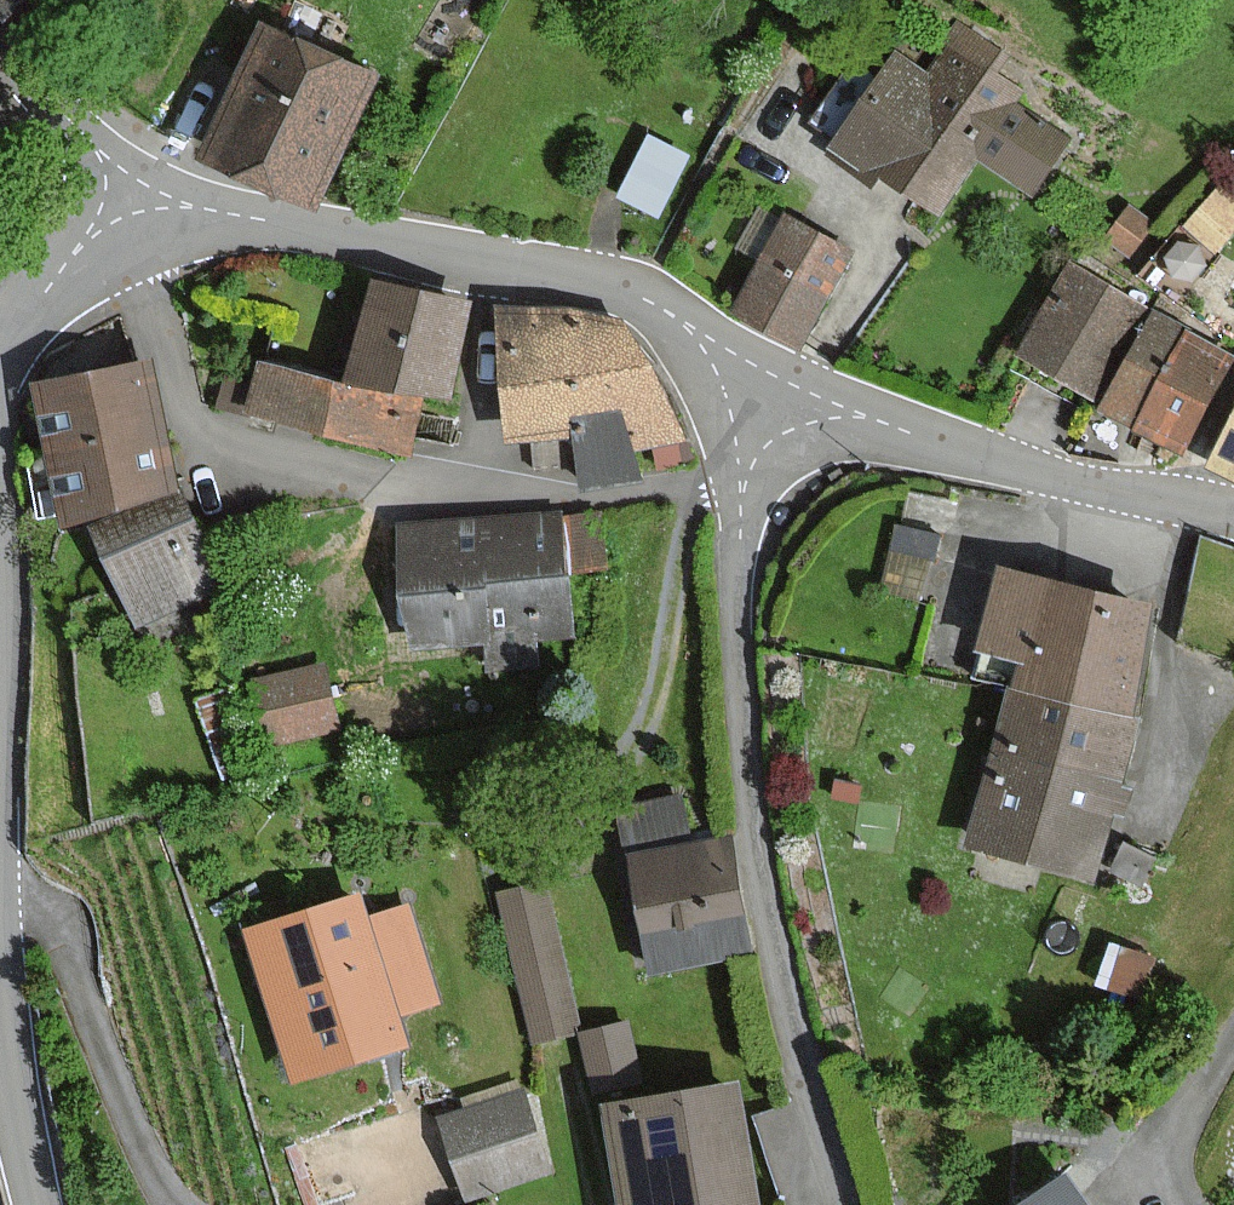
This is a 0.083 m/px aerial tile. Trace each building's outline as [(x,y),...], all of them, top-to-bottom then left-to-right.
[(385,71),(267,22),(212,152),(330,201),(385,71)] [(1007,52),(961,24),(932,71),(896,50),(837,148),(948,214),(982,157),(1036,190),(1070,133),(1018,102),(1025,89),(996,71),(1007,52)] [(617,184),(657,203),(687,142),(647,123),(617,184)] [(858,251),(789,215),(742,307),(811,342),(858,251)] [(1146,304),(1073,263),(1024,351),(1097,392),(1146,304)] [(454,394),(477,299),(381,277),(358,372),(454,394)] [(689,436),(614,303),(505,313),(517,439),(576,433),(579,466),(638,460),(636,441),(689,436)] [(1156,314),(1108,406),(1186,447),(1233,358),(1233,354),(1156,314)] [(416,446),(428,397),(269,360),(257,409),(416,446)] [(180,495),(153,361),(46,382),(73,517),(180,495)] [(1211,461),(1233,472),(1233,414),(1211,461)] [(223,591),(188,498),(101,530),(137,624),(223,591)] [(925,570),(939,525),(901,513),(887,559),(925,570)] [(601,516),(571,517),(411,524),(416,646),(583,638),(580,570),(603,569),(601,516)] [(990,640),(1035,652),(1027,685),(1134,713),(1162,602),(1009,563),(990,640)] [(341,731),(329,666),(257,680),(270,745),(341,731)] [(1142,715),(1134,713),(1027,685),(1016,683),(976,840),(1102,872),(1142,715)] [(747,954),(726,830),(691,836),(685,800),(628,810),(654,969),(747,954)] [(580,1031),(550,880),(505,889),(535,1040),(580,1031)] [(439,1003),(408,902),(380,911),(373,888),(249,926),(295,1077),(418,1039),(410,1012),(439,1003)] [(625,1007),(579,1020),(592,1067),(639,1055),(625,1007)] [(742,1079),(615,1100),(632,1204),(763,1204),(742,1079)] [(554,1174),(528,1090),(448,1115),(474,1199),(554,1174)] [(1071,1173),(1022,1204),(1092,1204),(1071,1173)]
